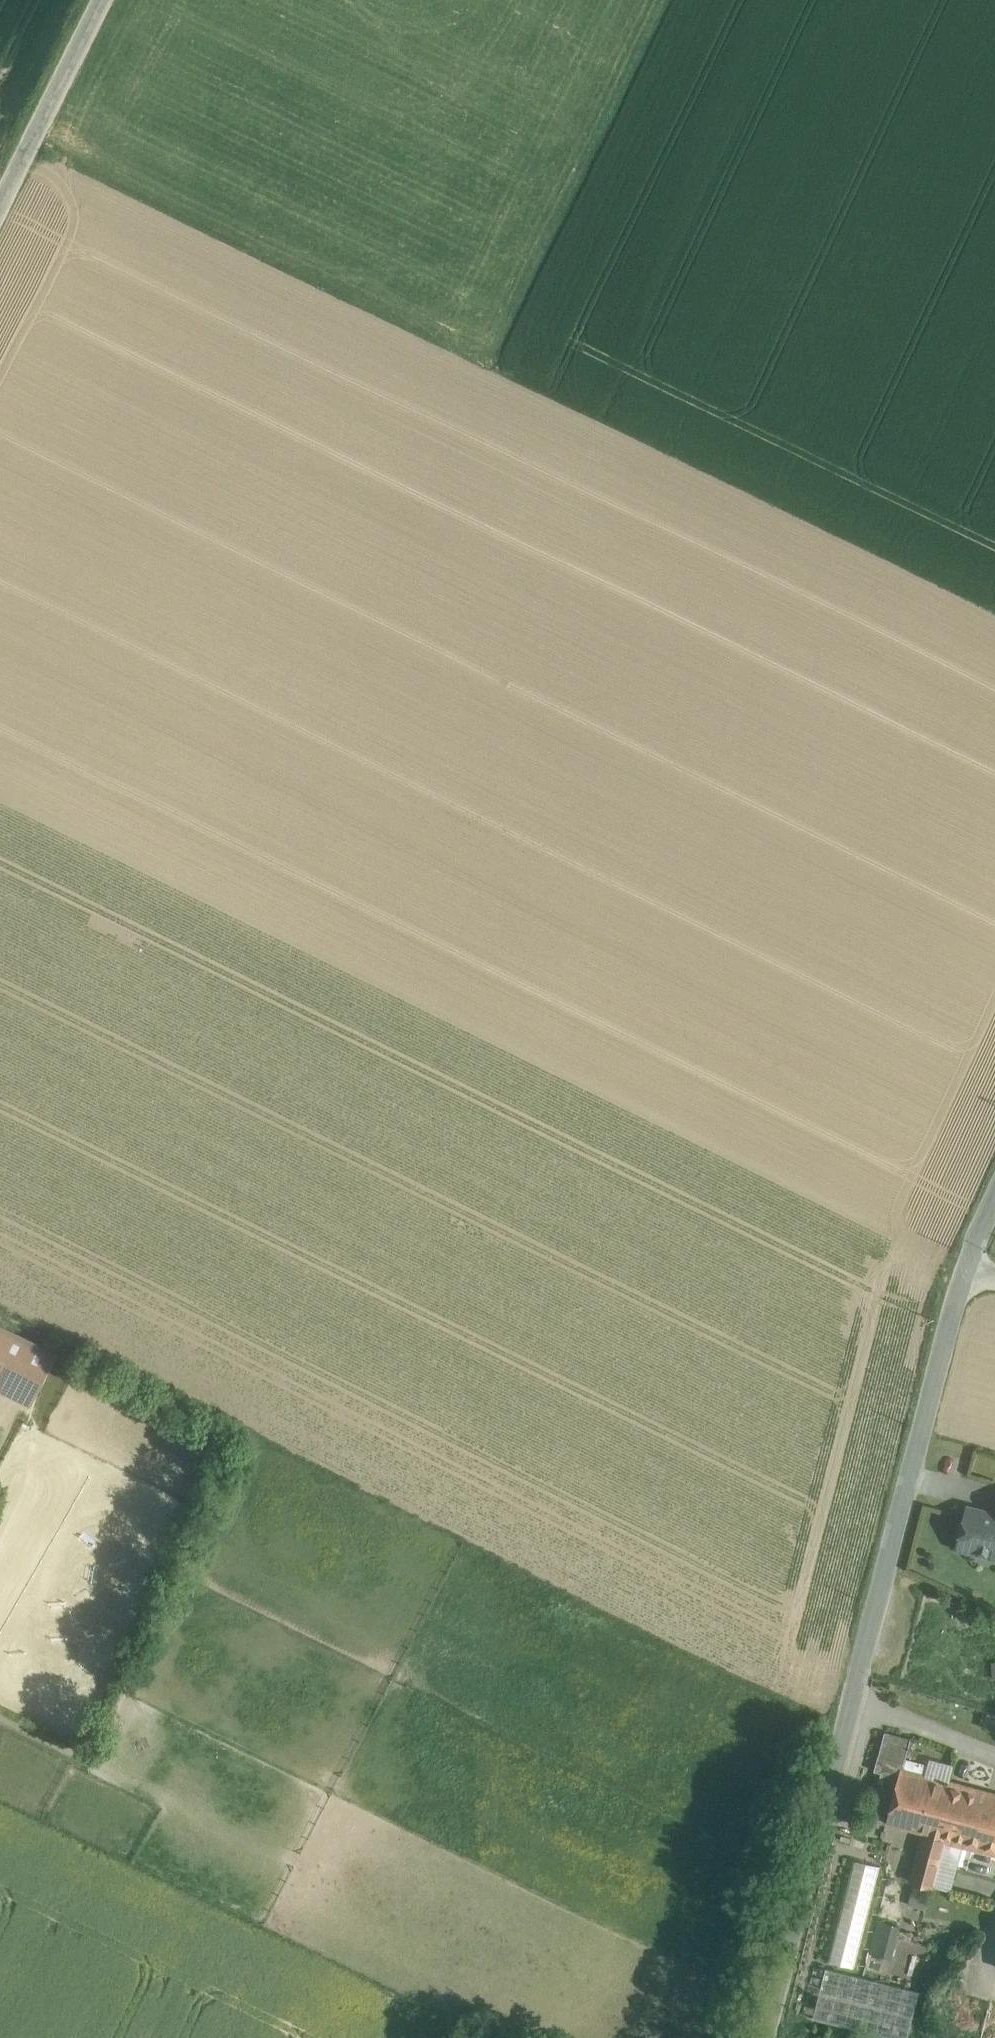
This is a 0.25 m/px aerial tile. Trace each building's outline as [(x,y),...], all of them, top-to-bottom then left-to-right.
[(0,1327),(0,1390),(28,1404),(53,1354),(0,1327)] [(968,1507),(958,1547),(976,1552),(977,1547),(994,1552),(994,1513),(968,1507)] [(911,1739),(885,1732),(878,1757),(904,1764),(905,1761),(911,1739)] [(924,1777),(902,1771),(904,1764),(878,1757),(874,1770),(881,1772),(880,1779),(897,1784),(887,1823),(925,1833),(936,1836),(950,1784),(924,1777)] [(927,1766),(905,1761),(904,1764),(902,1771),(924,1777),(927,1766)] [(950,1784),(936,1836),(946,1839),(994,1852),(994,1796),(950,1784)] [(936,1836),(925,1833),(912,1881),(932,1886),(946,1839),(936,1836)] [(851,1861),(828,1961),(854,1967),(878,1867),(851,1861)] [(899,1926),(879,1921),(871,1952),(891,1957),(899,1926)] [(812,2019),(891,2037),(905,2037),(916,1991),(825,1969),(812,2019)]
